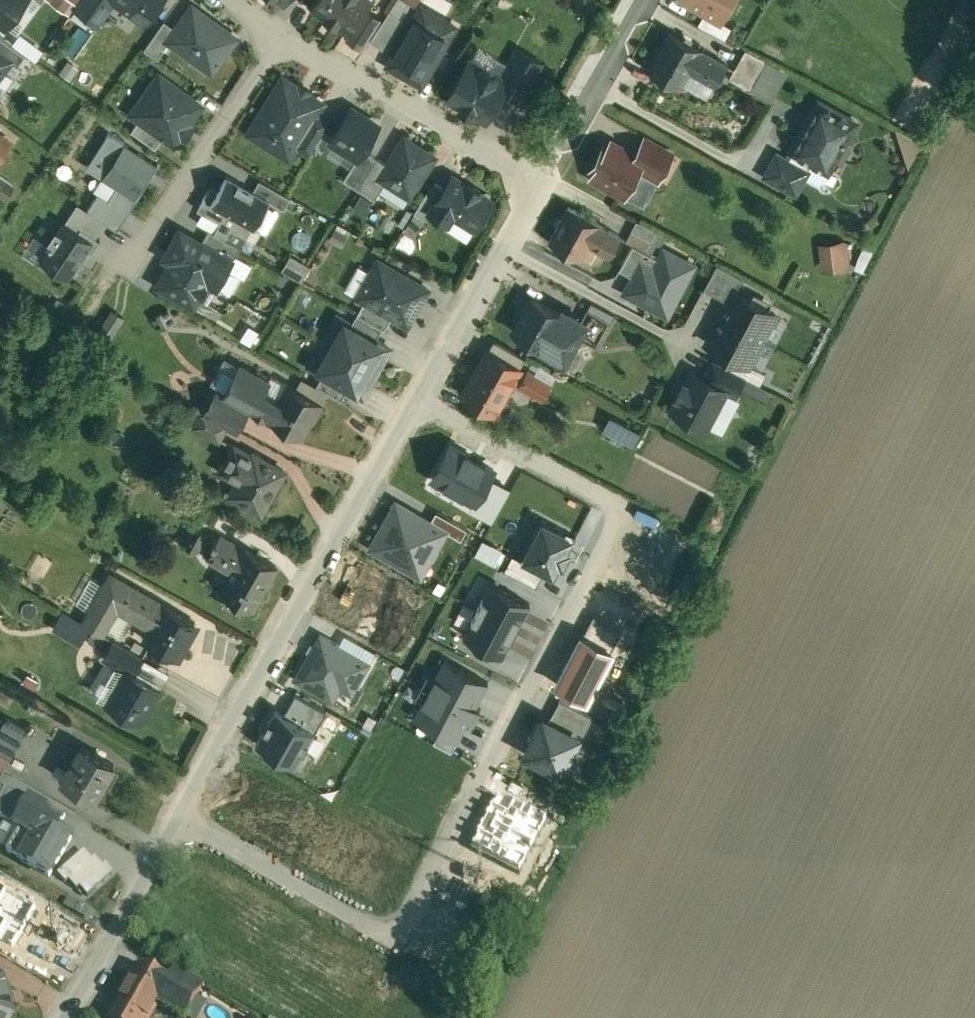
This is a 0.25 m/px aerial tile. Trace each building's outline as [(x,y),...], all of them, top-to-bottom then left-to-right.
[(6,25),(25,0),(0,0),(0,21),(6,25)] [(146,22),(162,0),(115,0),(146,22)] [(311,7),(350,32),(351,33),(367,8),(372,0),(315,0),(311,7)] [(705,11),(715,17),(715,15),(724,0),(685,0),(705,11)] [(456,25),(422,5),(388,64),(422,84),(456,25)] [(236,37),(193,6),(177,28),(169,39),(169,40),(192,56),(197,51),(216,64),(236,37)] [(381,17),(367,8),(351,33),(350,32),(346,37),(361,47),(381,17)] [(390,9),(370,39),(384,49),(404,19),(390,9)] [(715,17),(705,11),(698,22),(718,32),(724,21),(715,15),(715,17)] [(165,19),(144,48),(155,55),(161,47),(164,48),(169,40),(169,39),(177,28),(165,19)] [(732,25),(724,21),(718,32),(725,36),(732,25)] [(727,64),(669,30),(647,67),(679,86),(689,68),(715,83),(727,64)] [(767,58),(746,47),(729,76),(750,88),(767,58)] [(518,48),(501,77),(508,81),(504,88),(521,98),(542,61),(518,48)] [(0,50),(0,74),(9,62),(9,57),(0,50)] [(501,77),(469,59),(448,96),(461,104),(460,106),(472,112),(473,111),(486,118),(504,88),(508,81),(501,77)] [(202,104),(159,73),(139,101),(149,108),(150,113),(144,121),(164,136),(174,143),(202,104)] [(324,102),(287,79),(281,80),(249,132),(268,143),(274,134),(278,133),(297,145),(316,114),(324,102)] [(855,121),(819,101),(793,149),(793,150),(789,158),(807,169),(812,160),(828,169),(855,121)] [(379,124),(352,107),(331,140),(357,157),(358,157),(364,149),(379,124)] [(316,114),(297,145),(310,153),(329,122),(316,114)] [(164,136),(144,121),(140,118),(132,130),(156,147),(164,136)] [(135,197),(158,163),(110,131),(87,166),(116,186),(108,198),(124,208),(133,195),(135,197)] [(0,132),(0,157),(1,158),(13,141),(0,132)] [(435,155),(404,136),(388,164),(380,176),(386,181),(410,195),(435,155)] [(673,153),(645,137),(635,154),(644,159),(641,165),(660,176),(673,153)] [(635,154),(611,141),(608,145),(605,143),(591,169),(594,170),(592,175),(625,193),(641,165),(644,159),(635,154)] [(357,157),(344,179),(358,188),(377,157),(364,149),(358,157),(357,157)] [(789,158),(777,152),(765,174),(796,191),(808,169),(807,169),(789,158)] [(377,157),(358,188),(375,198),(386,181),(380,176),(388,164),(377,157)] [(0,174),(0,196),(4,199),(14,184),(0,174)] [(254,189),(229,175),(226,174),(218,188),(210,201),(252,225),(256,227),(271,200),(271,199),(254,189)] [(467,184),(452,175),(445,187),(430,210),(431,211),(447,221),(453,212),(476,227),(493,201),(478,192),(479,190),(468,183),(467,184)] [(291,196),(260,178),(254,189),(271,199),(271,200),(284,208),(291,196)] [(434,180),(415,211),(427,218),(431,211),(430,210),(445,187),(434,180)] [(252,225),(210,201),(218,188),(211,184),(208,189),(209,189),(200,203),(198,208),(209,215),(209,214),(221,221),(231,227),(238,231),(239,231),(246,235),(252,225)] [(118,229),(129,211),(124,208),(108,198),(98,191),(87,209),(106,221),(118,229)] [(78,202),(65,221),(79,230),(81,227),(96,237),(106,221),(87,209),(78,202)] [(622,236),(570,206),(550,241),(580,258),(589,242),(611,255),(622,236)] [(92,253),(101,240),(96,237),(81,227),(79,230),(65,221),(64,220),(40,257),(69,276),(87,250),(92,253)] [(656,230),(637,220),(626,240),(634,244),(646,250),(656,230)] [(231,227),(221,221),(214,231),(225,237),(231,227)] [(214,231),(209,228),(202,242),(233,260),(241,246),(225,237),(214,231)] [(202,242),(181,230),(169,250),(176,254),(160,283),(194,303),(207,279),(230,293),(240,276),(228,269),(233,260),(202,242)] [(846,240),(816,242),(817,269),(848,268),(846,240)] [(646,250),(634,244),(620,268),(633,275),(641,260),(654,267),(659,258),(646,250)] [(673,252),(669,250),(664,248),(659,258),(654,267),(641,260),(633,275),(625,291),(668,314),(694,264),(673,253),(673,252)] [(287,253),(278,268),(297,279),(306,264),(287,253)] [(428,288),(378,259),(358,296),(365,300),(393,316),(397,318),(408,324),(417,309),(415,308),(418,303),(420,304),(428,288)] [(735,290),(734,289),(729,300),(720,317),(760,339),(775,311),(735,290)] [(559,312),(535,298),(530,308),(526,306),(513,329),(560,356),(569,341),(573,343),(578,335),(574,332),(581,318),(562,307),(559,312)] [(393,316),(365,300),(358,313),(383,327),(385,328),(393,316)] [(611,320),(588,307),(581,318),(586,321),(578,335),(597,345),(611,320)] [(106,340),(120,316),(111,311),(98,335),(106,340)] [(383,327),(358,313),(351,324),(376,338),(383,327)] [(760,339),(720,317),(707,341),(735,356),(748,363),(760,339)] [(581,318),(574,332),(578,335),(586,321),(581,318)] [(376,338),(351,324),(348,329),(342,326),(341,325),(338,331),(331,344),(323,358),(320,363),(327,367),(324,372),(348,387),(358,393),(364,381),(372,368),(379,355),(386,343),(376,338)] [(338,331),(330,326),(323,340),(331,344),(338,331)] [(526,356),(494,338),(485,355),(516,373),(526,356)] [(331,344),(323,340),(315,353),(323,358),(331,344)] [(385,358),(379,355),(372,368),(377,371),(385,358)] [(484,355),(463,393),(495,411),(517,373),(516,373),(485,355),(484,355)] [(748,363),(735,356),(729,366),(745,375),(751,365),(748,363)] [(693,370),(687,383),(684,381),(676,395),(679,397),(673,409),(684,415),(686,421),(697,427),(703,425),(705,426),(725,388),(735,394),(745,375),(729,366),(713,358),(704,376),(693,370)] [(241,364),(226,391),(219,387),(205,412),(227,424),(236,429),(250,406),(271,418),(281,400),(264,391),(269,380),(241,364)] [(377,371),(372,368),(364,381),(370,384),(377,371)] [(552,382),(528,368),(519,384),(543,398),(552,382)] [(348,387),(324,372),(317,384),(342,399),(348,387)] [(322,402),(290,384),(281,400),(271,418),(301,435),(310,418),(313,419),(322,402)] [(205,412),(204,411),(196,425),(219,438),(227,424),(205,412)] [(491,475),(496,465),(446,439),(427,476),(472,499),(477,502),(491,475)] [(284,470),(253,452),(252,454),(235,445),(222,469),(247,482),(239,497),(262,510),(284,470)] [(511,486),(491,475),(477,502),(472,499),(468,506),(491,520),(511,486)] [(426,544),(435,549),(446,529),(397,501),(371,546),(411,569),(426,544)] [(219,516),(203,507),(199,516),(214,524),(219,516)] [(521,557),(521,558),(544,571),(555,576),(577,535),(542,517),(521,557)] [(207,534),(193,526),(183,542),(197,550),(207,534)] [(277,564),(246,546),(245,548),(221,534),(208,556),(232,570),(222,589),(252,607),(277,564)] [(521,558),(521,557),(513,553),(505,568),(537,585),(544,571),(521,558)] [(165,602),(110,569),(82,620),(104,633),(119,610),(153,628),(165,602)] [(465,607),(514,630),(526,606),(477,582),(465,607)] [(196,619),(165,602),(153,628),(146,640),(178,658),(189,639),(186,637),(196,619)] [(454,631),(502,655),(514,630),(465,607),(454,631)] [(63,610),(54,625),(80,642),(90,625),(63,610)] [(559,682),(585,696),(620,628),(600,618),(585,645),(580,642),(559,682)] [(314,628),(287,676),(327,698),(334,686),(347,693),(367,658),(314,628)] [(145,656),(116,639),(105,657),(126,670),(127,669),(135,673),(145,656)] [(81,690),(99,699),(115,666),(98,657),(81,690)] [(489,681),(445,658),(414,717),(458,740),(470,717),(475,719),(481,707),(476,704),(489,681)] [(135,673),(127,669),(126,670),(108,701),(140,719),(158,687),(135,673)] [(551,717),(583,733),(594,715),(560,699),(551,717)] [(253,738),(298,768),(310,750),(304,743),(312,731),(274,706),(253,738)] [(551,717),(541,712),(521,753),(563,774),(583,733),(551,717)] [(9,716),(0,731),(0,750),(13,758),(30,728),(9,716)] [(114,763),(83,745),(62,780),(93,798),(114,763)] [(4,769),(0,776),(0,781),(26,795),(31,785),(4,769)] [(524,874),(550,819),(499,794),(472,849),(524,874)] [(62,815),(34,798),(20,820),(37,831),(20,858),(49,875),(72,838),(55,828),(62,815)] [(56,870),(80,896),(106,872),(82,846),(56,870)] [(110,1017),(149,1017),(159,1001),(185,1016),(197,996),(175,984),(177,980),(172,977),(170,981),(141,964),(110,1017)] [(205,982),(183,969),(177,980),(175,984),(197,996),(205,982)] [(13,1014),(3,980),(0,979),(0,1017),(10,1017),(13,1014)]
